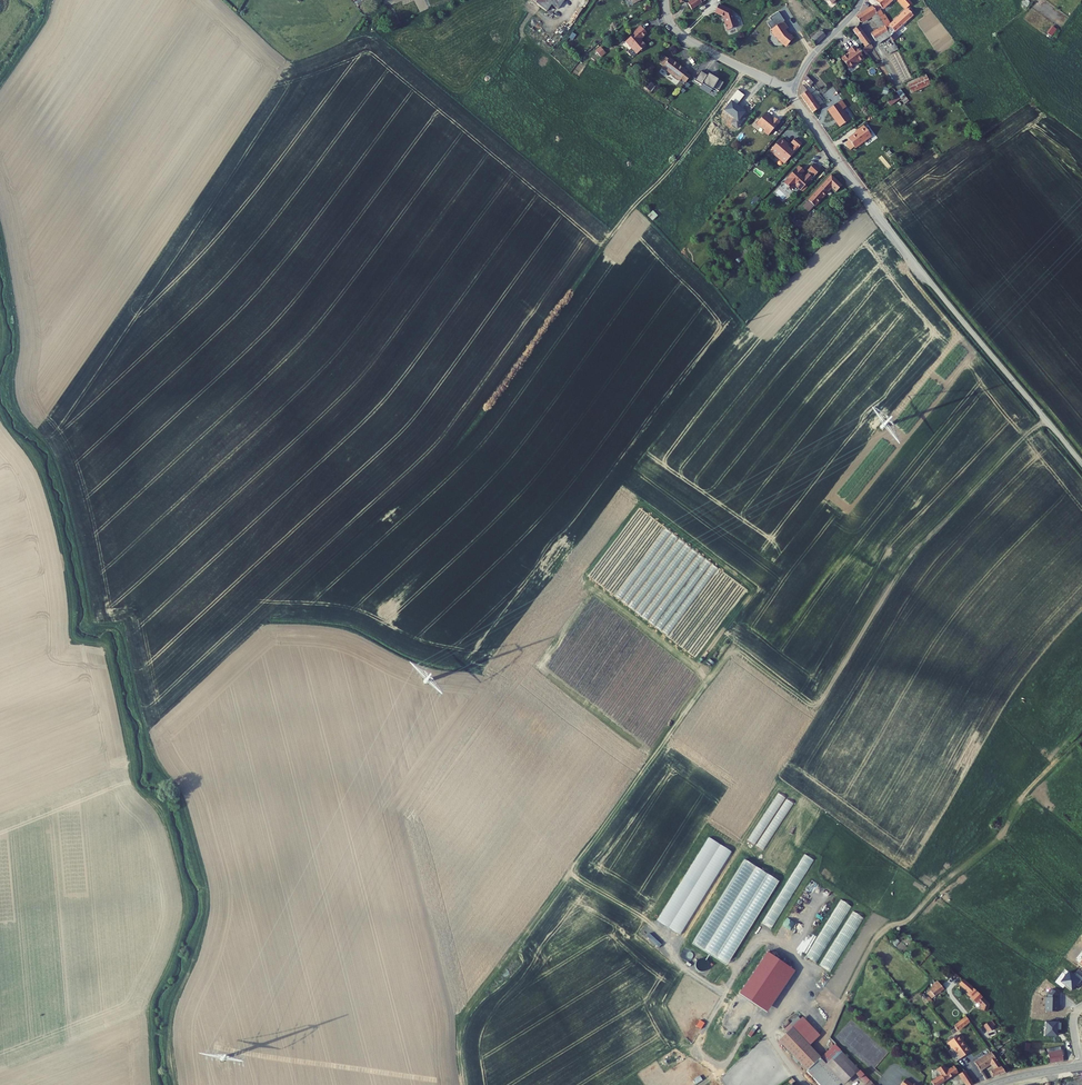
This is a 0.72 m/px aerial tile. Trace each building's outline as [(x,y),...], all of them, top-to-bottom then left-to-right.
[(549,9),(554,3),(560,7),(565,0),(536,0),(549,9)] [(905,10),(912,4),(909,0),(896,0),(905,10)] [(718,2),(714,9),(723,15),(724,18),(723,20),(725,28),(735,25),(734,24),(735,22),(734,18),(732,17),(731,12),(730,12),(729,9),(727,8),(728,8),(718,2)] [(895,20),(901,26),(908,20),(921,9),(916,2),(895,20)] [(875,31),(882,42),(893,33),(877,3),(863,12),(867,18),(876,13),(883,25),(875,31)] [(883,9),(890,23),(895,20),(888,7),(883,9)] [(789,25),(785,18),(774,25),(776,27),(773,29),(776,33),(778,34),(781,38),(786,42),(789,42),(795,34),(791,30),(790,31),(789,30),(788,30),(787,28),(787,27),(789,25)] [(901,26),(903,29),(910,23),(908,20),(901,26)] [(641,21),(635,27),(636,28),(627,37),(638,49),(647,41),(642,36),(642,33),(648,29),(641,21)] [(868,44),(870,47),(876,42),(874,39),(875,39),(862,22),(857,26),(861,31),(859,32),(862,36),(864,35),(869,43),(868,44)] [(823,25),(813,35),(817,41),(828,31),(823,25)] [(1052,37),(1057,29),(1051,26),(1047,34),(1052,37)] [(888,43),(891,49),(899,44),(896,39),(888,43)] [(858,42),(853,46),(854,48),(846,54),(853,63),(859,59),(860,59),(867,54),(858,42)] [(600,47),(595,51),(601,58),(606,54),(600,47)] [(666,60),(665,61),(681,74),(689,65),(672,51),(671,53),(668,50),(662,57),(666,60)] [(898,53),(893,55),(906,80),(910,78),(898,53)] [(808,74),(813,80),(817,77),(810,69),(808,74)] [(932,70),(913,78),(917,88),(936,79),(932,70)] [(701,71),(695,81),(701,85),(702,84),(712,90),(713,88),(718,91),(723,83),(709,74),(708,75),(701,71)] [(804,90),(818,108),(824,103),(823,101),(828,98),(821,90),(816,93),(805,79),(804,90)] [(648,82),(644,87),(650,92),(654,86),(648,82)] [(905,92),(905,93),(909,90),(904,83),(900,86),(902,88),(905,92)] [(902,88),(892,96),(895,99),(905,92),(902,88)] [(727,105),(723,110),(734,119),(730,123),(737,129),(745,119),(742,116),(746,113),(737,105),(745,95),(738,90),(726,104),(727,105)] [(905,93),(914,104),(917,101),(909,90),(905,93)] [(845,94),(832,104),(845,120),(855,113),(847,103),(850,101),(845,94)] [(899,99),(897,101),(904,110),(906,108),(899,99)] [(774,111),(769,107),(760,118),(768,124),(768,126),(772,130),(783,116),(779,112),(777,115),(773,112),(774,111)] [(875,132),(867,121),(861,126),(862,127),(855,132),(857,134),(853,137),(859,144),(875,132)] [(788,144),(781,138),(769,152),(784,165),(803,144),(795,138),(790,143),(794,147),(791,150),(786,146),(788,144)] [(824,165),(817,159),(812,164),(813,166),(809,171),(804,167),(805,166),(801,162),(791,172),(793,173),(788,178),(791,181),(791,182),(794,184),(799,179),(803,183),(807,178),(809,180),(816,172),(816,173),(824,165)] [(834,173),(810,197),(816,203),(834,184),(838,188),(844,182),(834,173)] [(901,210),(906,205),(902,200),(897,205),(901,210)] [(653,211),(648,216),(652,221),(657,216),(653,211)] [(800,716),(802,719),(813,713),(809,706),(804,708),(806,713),(800,716)] [(756,844),(765,827),(757,823),(748,840),(756,844)] [(730,963),(778,878),(748,861),(746,864),(750,866),(748,870),(757,875),(758,881),(764,884),(764,886),(757,898),(756,894),(752,892),(755,891),(754,887),(751,885),(747,891),(745,889),(732,892),(732,889),(717,915),(714,914),(716,924),(717,924),(721,926),(725,950),(715,944),(711,945),(700,947),(730,963)] [(839,898),(808,958),(819,963),(849,904),(839,898)] [(772,928),(778,914),(769,909),(762,923),(772,928)] [(851,910),(821,966),(831,972),(862,916),(851,910)] [(705,972),(706,972),(710,964),(700,958),(695,965),(701,968),(699,972),(704,975),(705,972)] [(984,1005),(988,1011),(992,1008),(982,993),(960,976),(957,978),(974,993),(980,1000),(979,1000),(983,1006),(984,1005)] [(934,993),(937,997),(950,988),(943,981),(937,986),(939,989),(934,993)] [(960,1024),(964,1028),(974,1021),(971,1016),(960,1024)] [(984,1023),(987,1029),(993,1027),(991,1021),(984,1023)] [(747,1034),(750,1036),(758,1026),(755,1024),(747,1034)] [(779,1040),(808,1070),(822,1057),(792,1027),(779,1040)] [(952,1050),(953,1052),(956,1050),(966,1043),(960,1036),(951,1043),(955,1048),(952,1050)] [(837,1042),(823,1056),(822,1057),(808,1070),(821,1084),(835,1084),(840,1080),(827,1066),(845,1049),(837,1042)] [(971,1051),(966,1043),(956,1050),(963,1058),(969,1054),(968,1053),(971,1051)] [(1054,1051),(1056,1059),(1068,1057),(1067,1048),(1054,1051)] [(845,1049),(827,1066),(840,1080),(842,1083),(860,1066),(845,1049)] [(960,1061),(963,1058),(956,1050),(953,1052),(960,1061)] [(994,1073),(998,1078),(1010,1074),(995,1053),(979,1063),(984,1069),(993,1064),(998,1071),(994,1073)] [(938,1084),(960,1073),(957,1067),(952,1069),(952,1068),(950,1067),(949,1068),(947,1064),(941,1068),(942,1070),(940,1070),(939,1074),(940,1075),(935,1079),(938,1084)] [(962,1076),(969,1084),(977,1084),(978,1084),(968,1071),(962,1076)]
